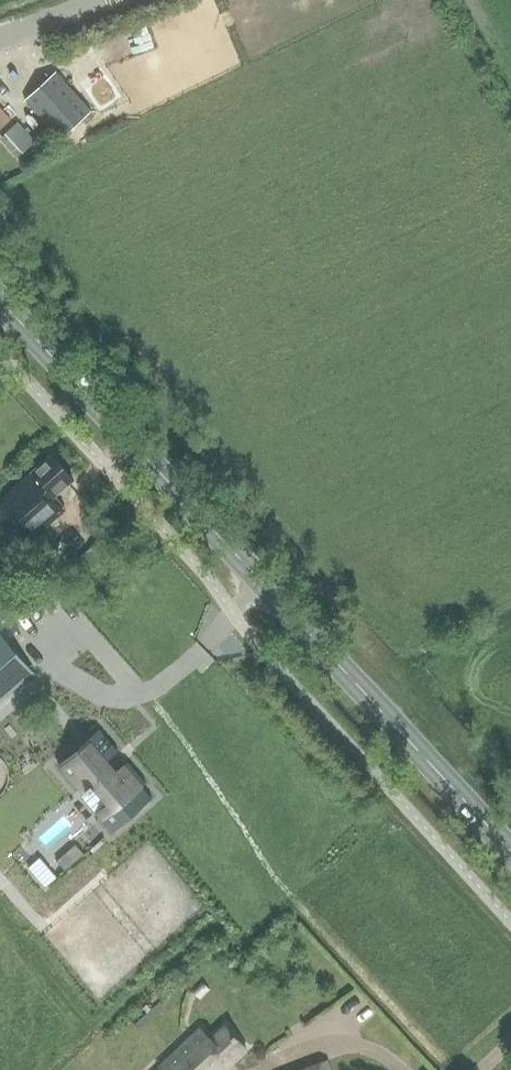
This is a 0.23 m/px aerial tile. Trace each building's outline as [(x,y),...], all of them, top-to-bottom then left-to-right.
[(59,138),(90,109),(53,70),(22,98),(59,138)] [(0,105),(0,127),(11,118),(0,105)] [(17,120),(4,132),(22,152),(35,139),(17,120)] [(73,480),(50,455),(0,499),(0,511),(27,542),(64,510),(53,497),(73,480)] [(18,683),(21,685),(30,677),(34,672),(0,635),(0,700),(18,683)] [(171,705),(156,721),(163,728),(179,712),(171,705)] [(107,740),(65,779),(122,840),(164,801),(107,740)] [(246,1049),(225,1026),(211,1040),(200,1029),(158,1068),(160,1069),(224,1069),(246,1049)] [(326,1061),(304,1069),(329,1069),(326,1061)]
